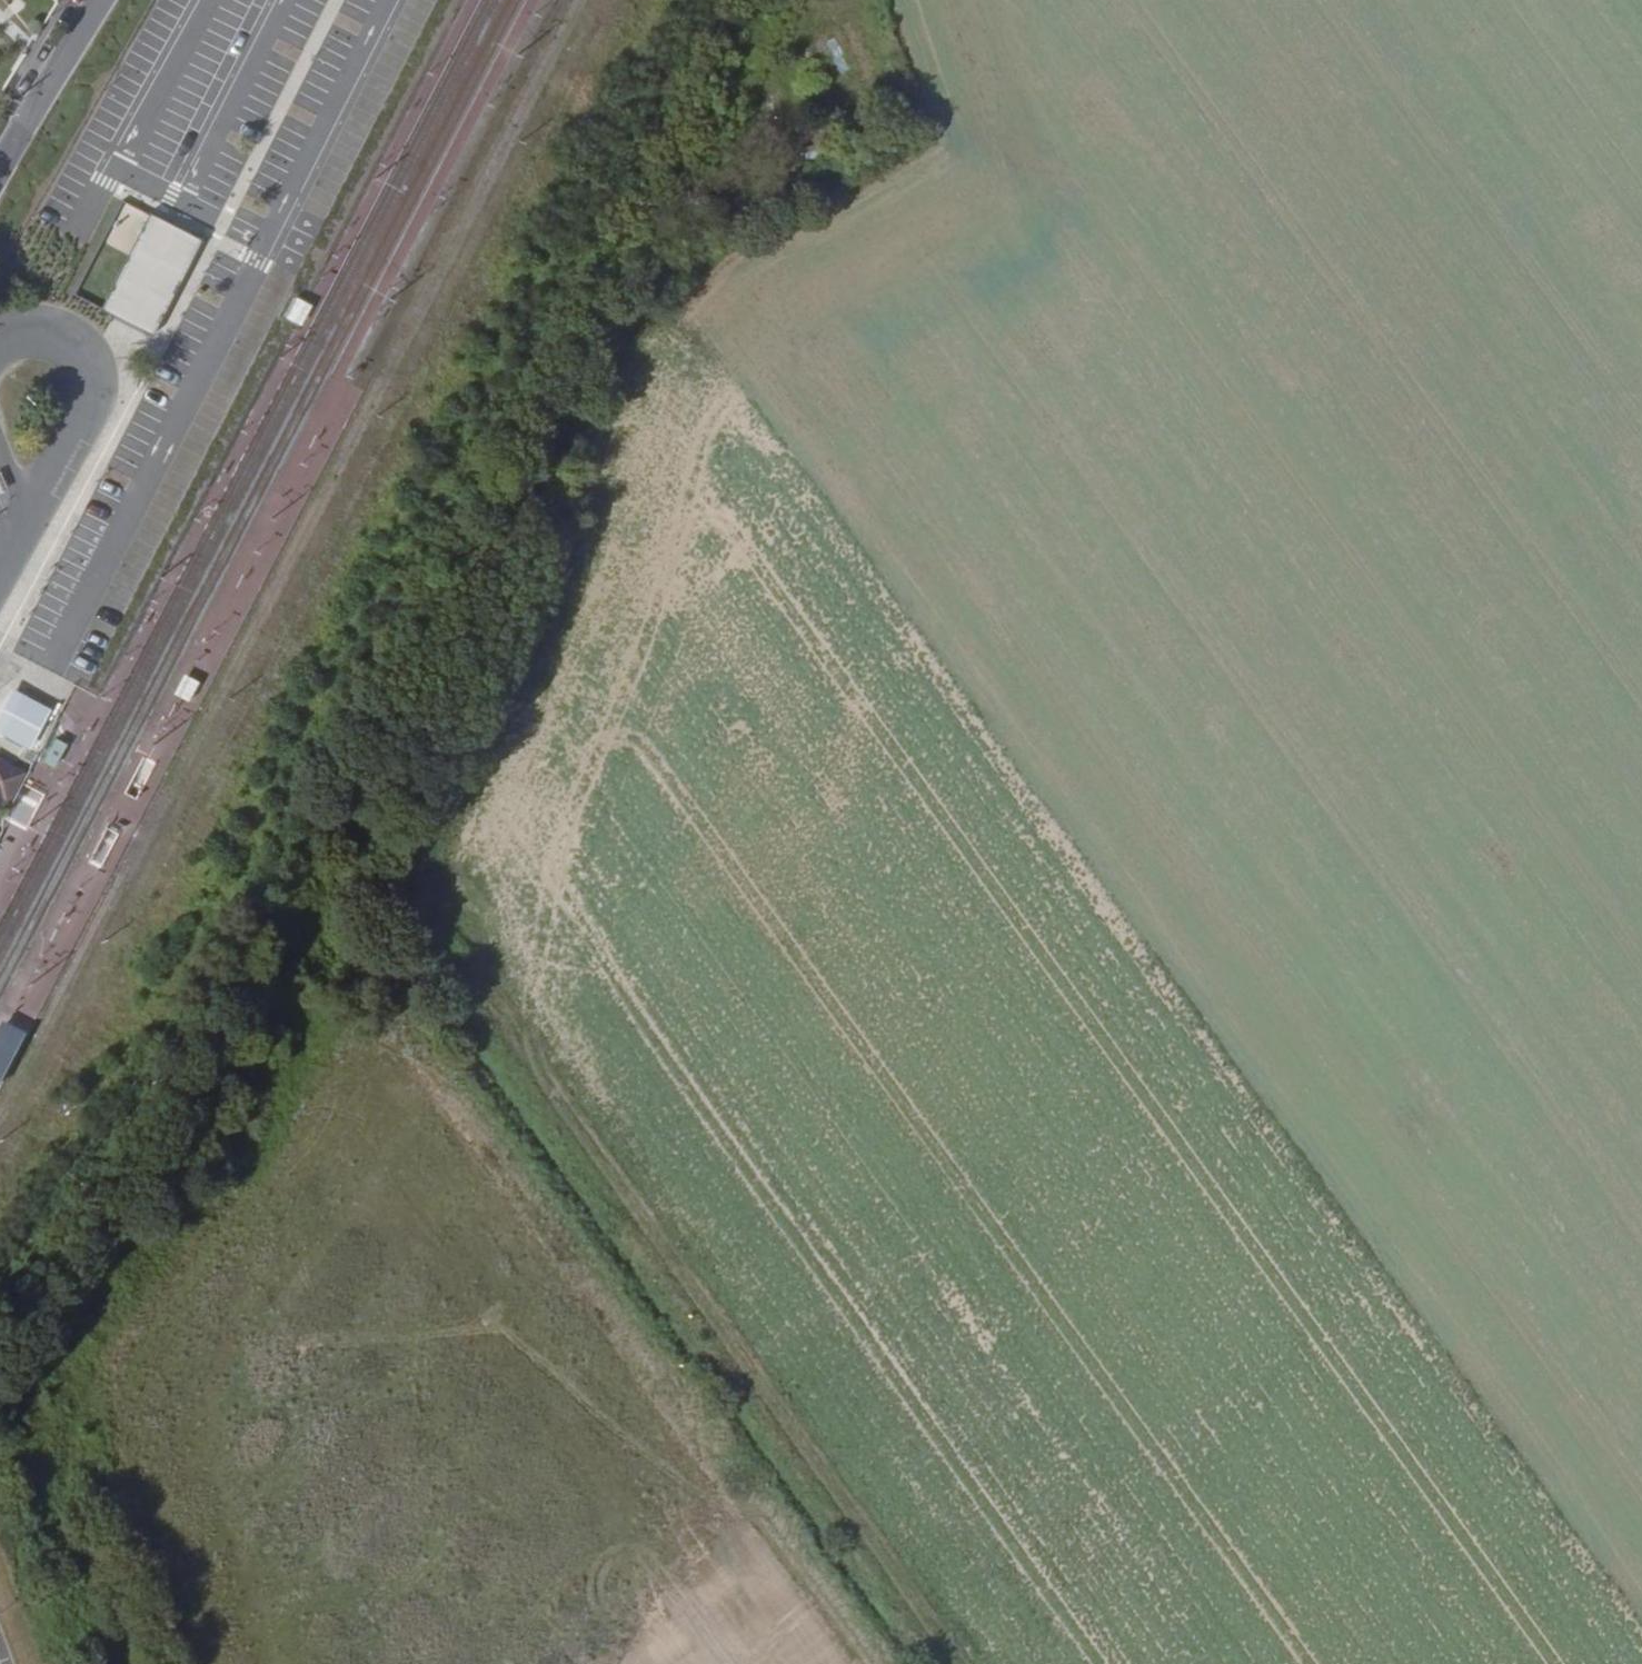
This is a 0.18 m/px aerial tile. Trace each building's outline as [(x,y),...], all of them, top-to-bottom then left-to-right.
[(153,215),(148,212),(98,306),(104,309),(153,215)] [(196,238),(153,215),(104,309),(146,333),(159,310),(196,238)] [(199,239),(196,238),(159,310),(146,333),(149,335),(199,239)] [(0,747),(0,826),(4,818),(21,782),(31,762),(0,747)]
